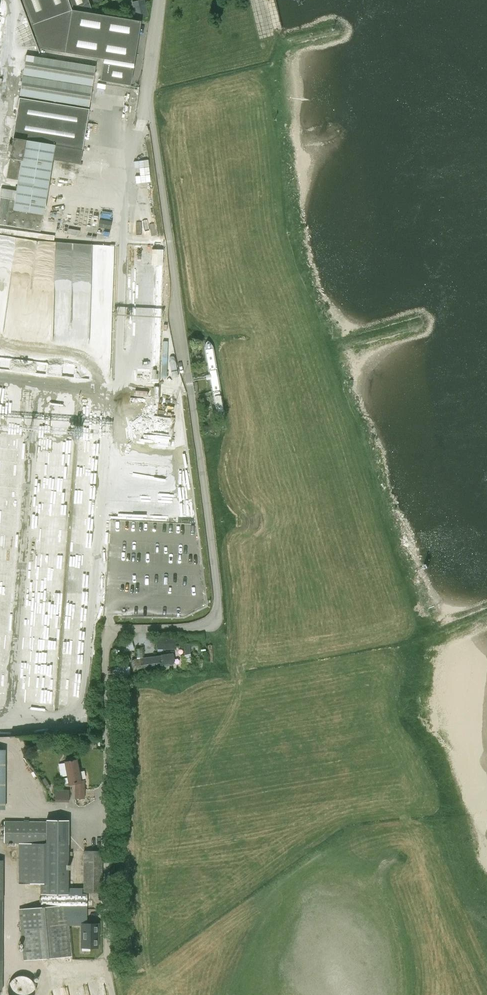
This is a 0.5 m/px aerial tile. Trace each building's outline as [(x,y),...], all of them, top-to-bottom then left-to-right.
[(40,49),(134,64),(140,22),(94,14),(69,10),(66,0),(22,0),(40,49)] [(136,19),(149,16),(146,4),(133,7),(136,19)] [(19,96),(89,107),(95,67),(26,56),(19,96)] [(133,68),(103,63),(100,81),(130,86),(133,68)] [(18,180),(14,200),(0,197),(0,198),(0,224),(40,231),(52,160),(80,164),(82,150),(89,110),(19,98),(6,178),(18,180)] [(99,227),(110,229),(111,222),(100,220),(99,227)] [(159,291),(159,276),(149,276),(149,291),(159,291)] [(209,381),(219,379),(212,340),(202,342),(209,381)] [(216,421),(226,419),(219,379),(209,381),(216,421)] [(173,416),(174,403),(164,403),(164,416),(173,416)] [(174,637),(155,636),(154,648),(173,649),(174,637)] [(122,641),(126,651),(134,648),(130,638),(122,641)] [(133,668),(174,663),(173,654),(132,659),(133,668)] [(130,676),(129,666),(115,667),(115,676),(130,676)] [(84,780),(80,780),(77,759),(65,762),(69,784),(76,783),(76,798),(84,798),(84,780)] [(54,789),(53,801),(67,801),(68,789),(54,789)] [(25,958),(72,953),(71,941),(68,914),(87,914),(87,894),(82,894),(82,888),(68,888),(68,870),(70,870),(70,864),(69,864),(69,820),(46,819),(46,821),(28,821),(28,820),(24,820),(24,821),(4,821),(4,843),(19,843),(18,883),(41,883),(41,898),(41,906),(20,908),(25,958)] [(83,893),(102,893),(102,851),(83,851),(83,884),(83,893)] [(98,924),(82,924),(81,948),(98,948),(98,924)]
